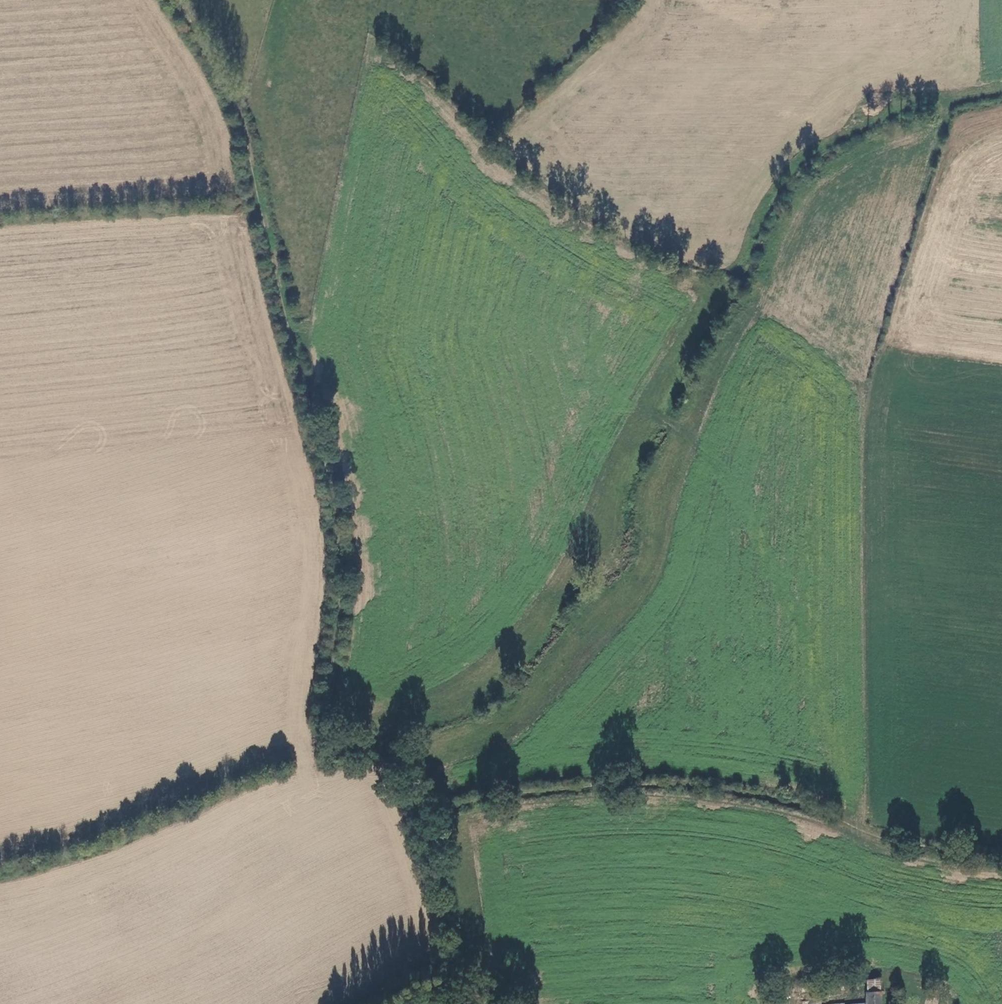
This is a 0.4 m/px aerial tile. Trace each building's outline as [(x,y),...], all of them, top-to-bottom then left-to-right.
[(867,981),(868,993),(882,992),(882,980),(867,981)] [(882,992),(868,993),(867,1003),(882,1003),(882,992)]
